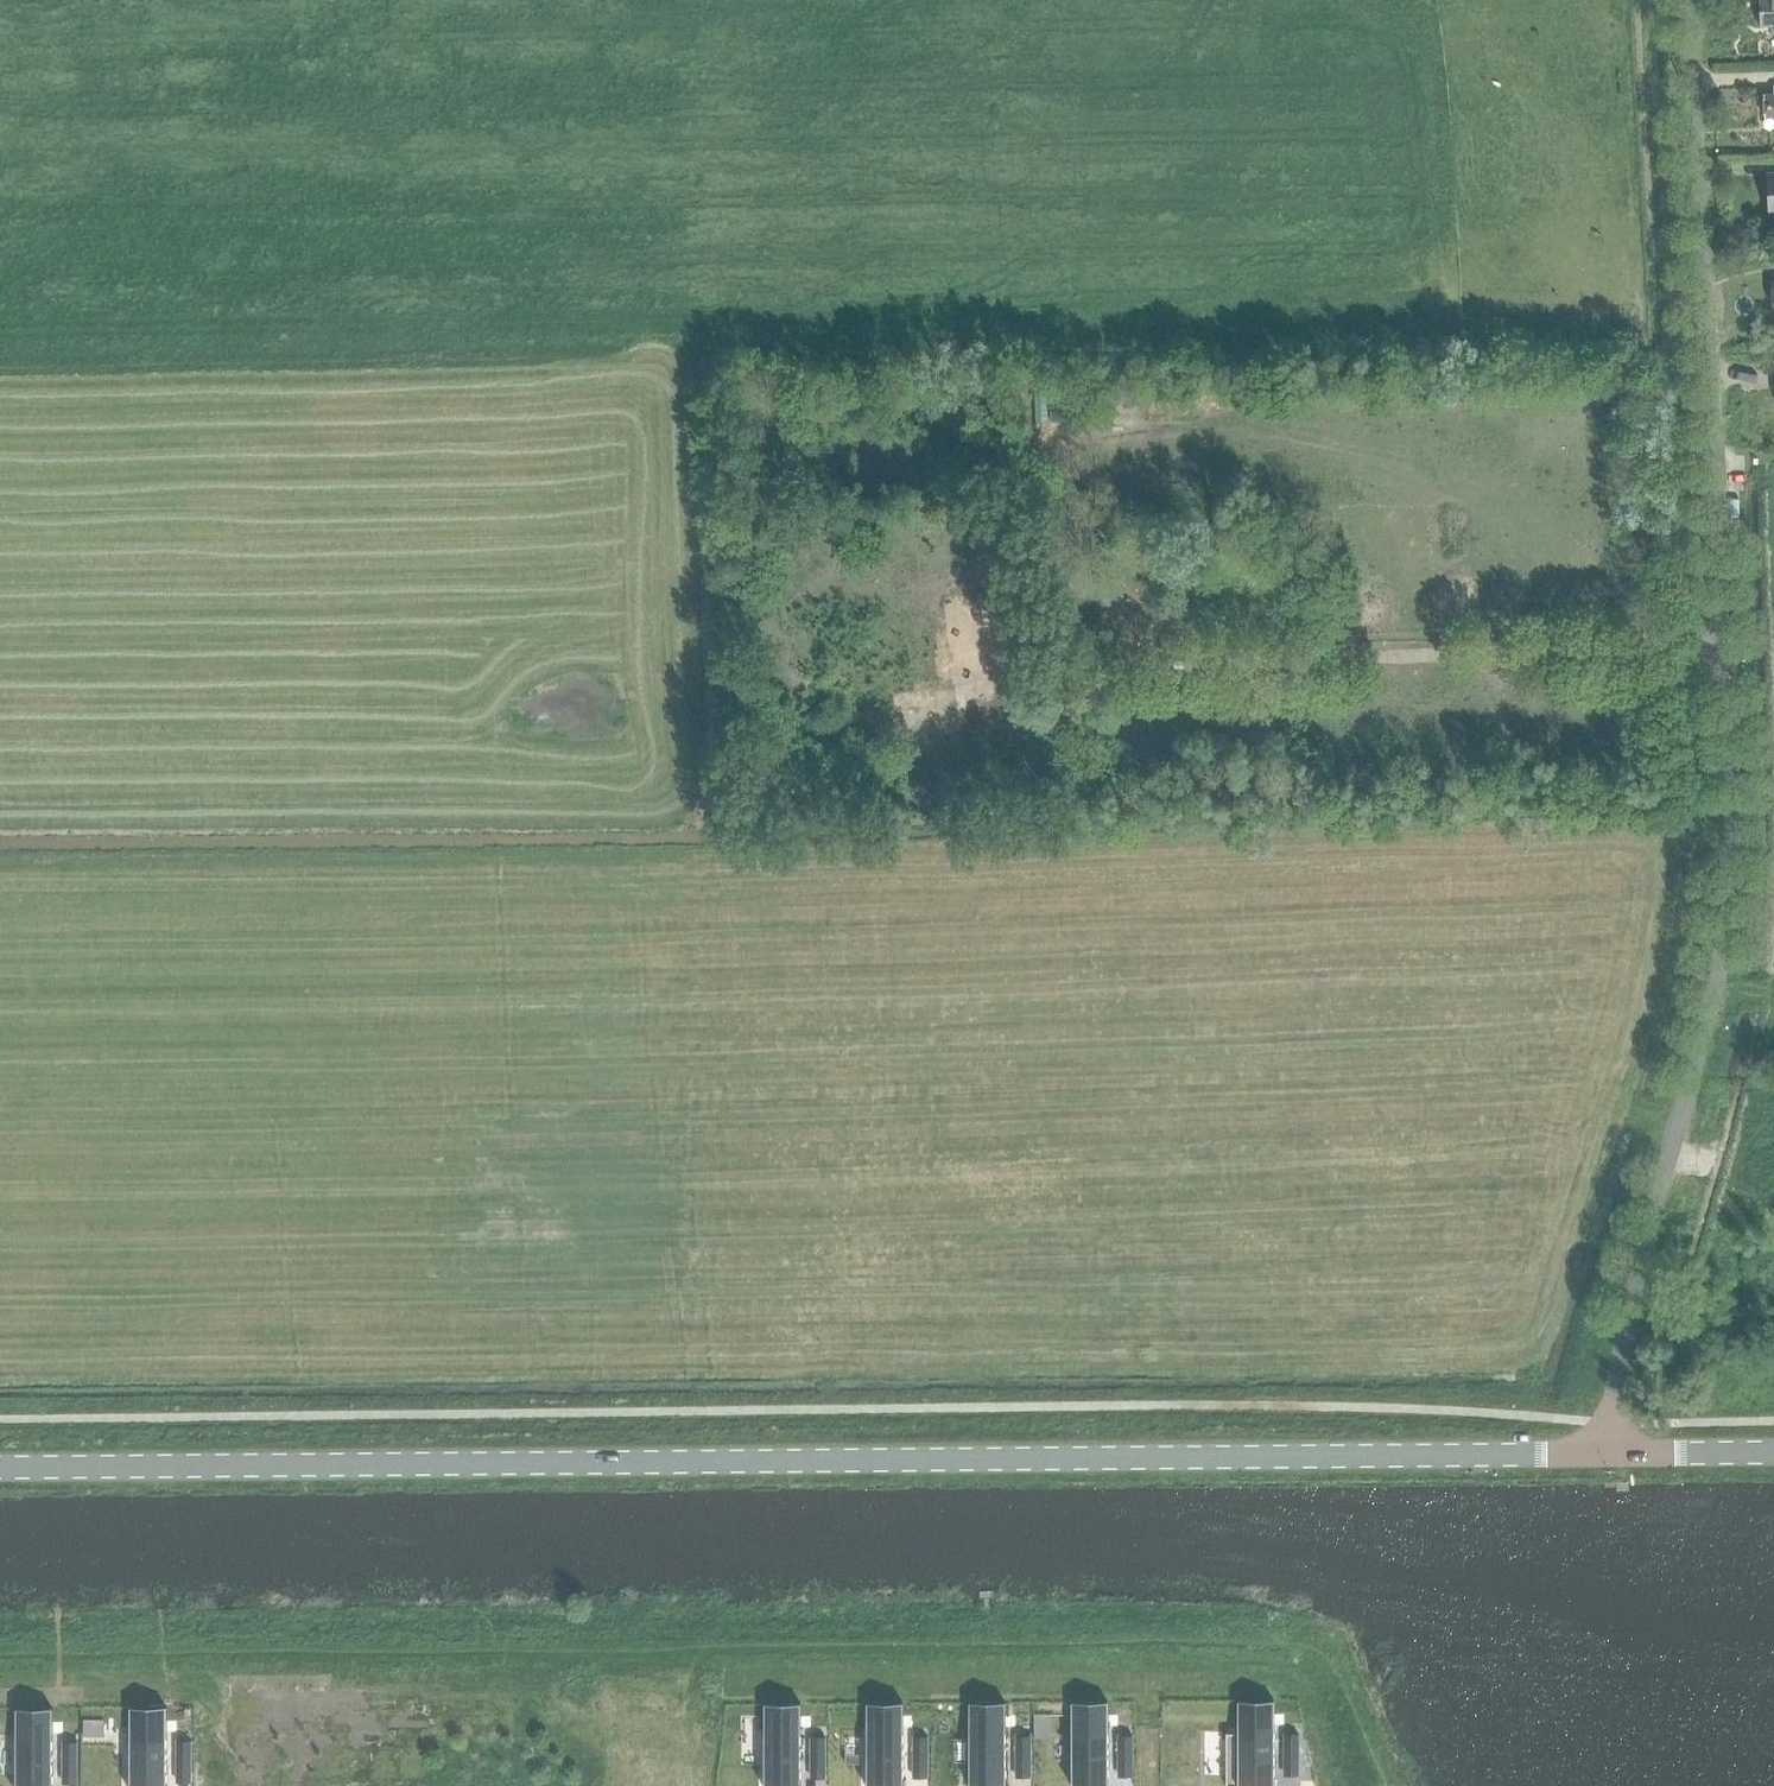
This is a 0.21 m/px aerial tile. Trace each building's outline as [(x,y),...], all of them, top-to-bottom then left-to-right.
[(1759,26),(1769,26),(1770,33),(1773,33),(1773,0),(1758,0),(1759,26)] [(1764,118),(1773,117),(1773,87),(1773,95),(1763,95),(1764,118)] [(1225,1733),(1226,1785),(1274,1785),(1274,1714),(1271,1714),(1240,1714),(1238,1714),(1238,1733),(1225,1733)] [(1001,1716),(964,1716),(964,1785),(1002,1785),(1001,1716)] [(1106,1716),(1068,1716),(1069,1785),(1106,1785),(1106,1716)] [(790,1717),(753,1717),(753,1785),(791,1785),(790,1717)] [(897,1717),(859,1717),(860,1785),(897,1785),(897,1717)] [(130,1785),(167,1785),(167,1721),(129,1721),(130,1785)] [(16,1785),(53,1785),(53,1722),(15,1723),(16,1785)] [(1284,1735),(1284,1767),(1298,1767),(1298,1735),(1284,1735)] [(1118,1748),(1132,1748),(1132,1736),(1118,1736),(1118,1748)] [(804,1749),(819,1749),(819,1737),(804,1737),(804,1749)] [(908,1748),(922,1748),(922,1737),(908,1737),(908,1748)] [(1013,1748),(1027,1748),(1027,1737),(1013,1737),(1013,1748)] [(177,1741),(177,1753),(191,1753),(191,1741),(177,1741)] [(63,1742),(63,1754),(77,1754),(77,1742),(63,1742)]
